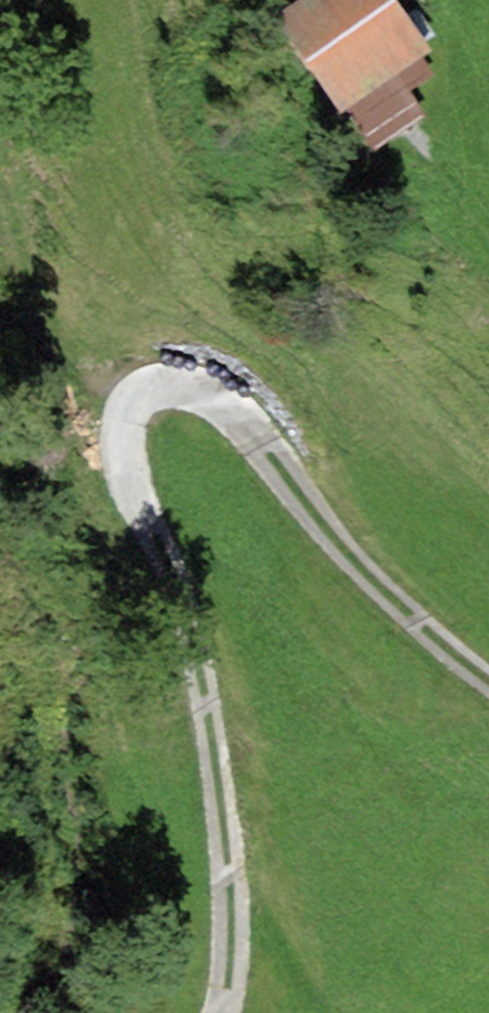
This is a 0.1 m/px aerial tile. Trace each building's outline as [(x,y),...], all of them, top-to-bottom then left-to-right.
[(339,113),(347,107),(422,57),(432,51),(398,0),(297,0),(273,16),(339,113)] [(422,57),(347,107),(376,149),(426,116),(408,88),(432,72),(422,57)]
